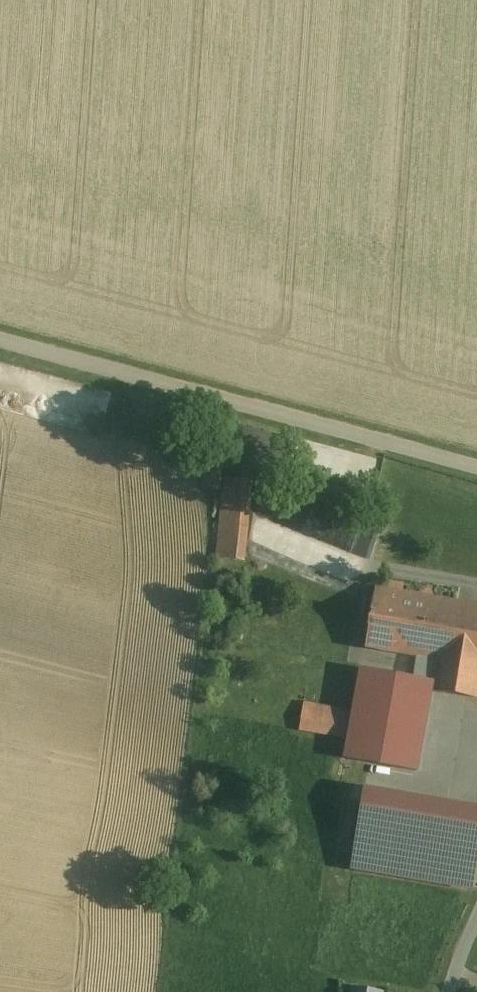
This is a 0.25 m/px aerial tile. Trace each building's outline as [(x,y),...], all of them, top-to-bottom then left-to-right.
[(366,517),(303,491),(283,538),(347,564),(366,517)] [(240,529),(219,527),(216,558),(237,560),(240,529)] [(437,660),(476,667),(476,607),(376,590),(367,648),(437,660)] [(437,660),(432,685),(431,694),(476,701),(476,667),(437,660)] [(341,699),(374,705),(381,667),(347,661),(341,699)] [(418,772),(431,694),(432,685),(387,676),(370,765),(418,772)] [(360,714),(290,702),(284,727),(356,740),(360,714)] [(363,808),(352,868),(472,888),(476,859),(476,827),(363,808)]
